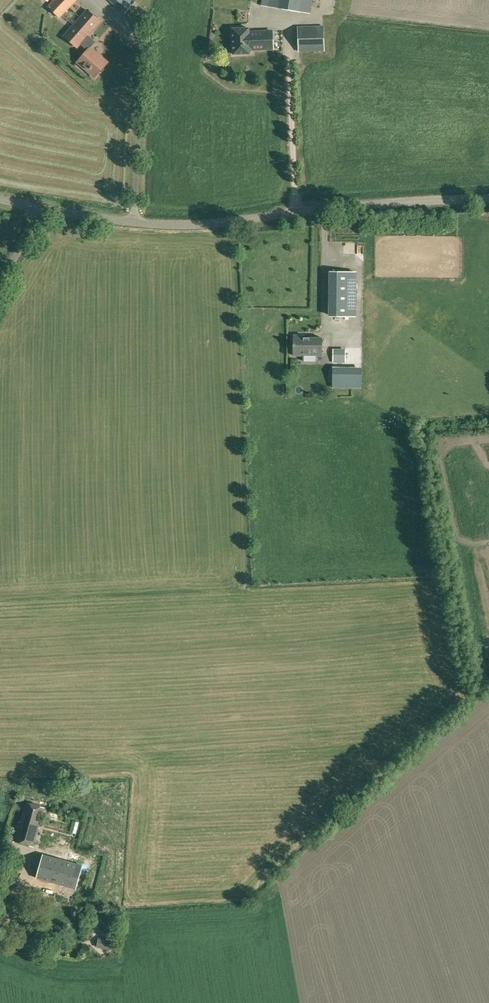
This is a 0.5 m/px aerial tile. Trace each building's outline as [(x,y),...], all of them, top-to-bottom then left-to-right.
[(77,0),(54,0),(48,6),(60,18),(77,0)] [(124,14),(136,0),(109,0),(124,14)] [(312,0),(262,0),(261,6),(310,13),(312,0)] [(91,47),(96,42),(89,35),(101,21),(87,8),(63,36),(77,49),(81,44),(87,50),(88,50),(88,49),(88,50),(91,47)] [(298,51),(325,51),(324,25),(297,26),(298,51)] [(250,30),(249,28),(249,27),(232,27),(233,55),(250,54),(250,51),(274,50),(273,29),(250,30)] [(108,62),(91,47),(88,50),(88,49),(88,50),(87,50),(77,62),(95,77),(108,62)] [(356,272),(332,272),(331,315),(355,316),(356,272)] [(322,356),(322,337),(304,337),(304,334),(293,334),(293,356),(322,356)] [(350,363),(350,349),(337,349),(337,363),(350,363)] [(34,847),(45,807),(25,802),(14,841),(34,847)] [(43,855),(37,878),(76,889),(82,865),(43,855)] [(9,889),(0,886),(0,899),(5,901),(9,889)]
